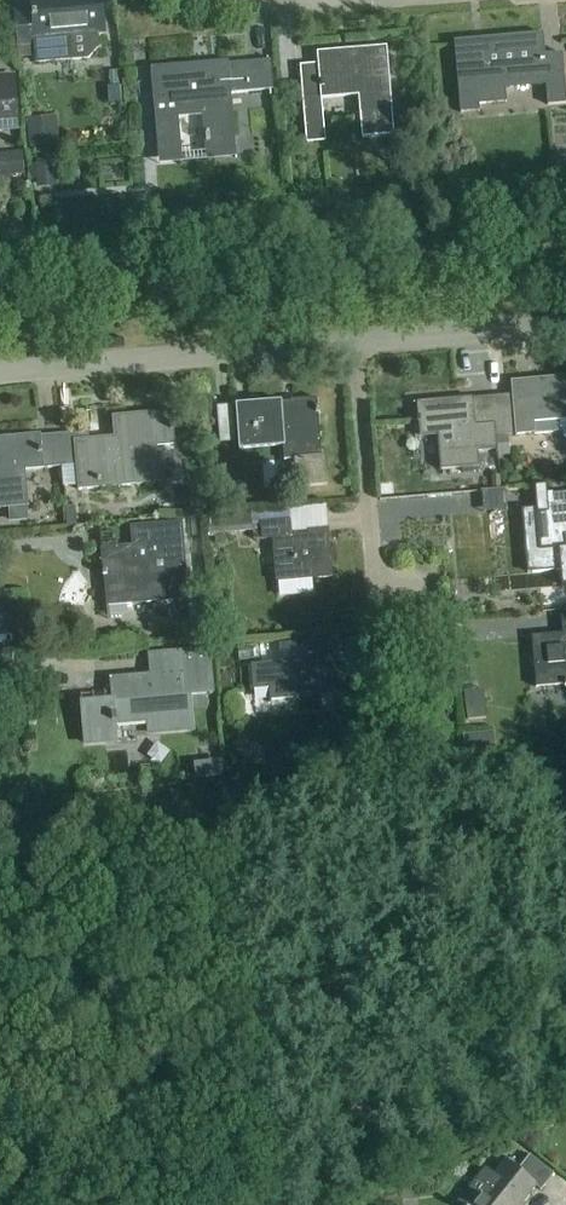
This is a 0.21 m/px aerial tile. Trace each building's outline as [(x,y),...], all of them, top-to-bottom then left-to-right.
[(32,12),(15,14),(17,47),(35,46),(36,64),(89,59),(95,52),(94,35),(104,34),(101,0),(31,0),(32,12)] [(565,105),(565,99),(562,56),(543,57),(541,36),(453,44),(459,108),(506,104),(505,91),(545,87),(547,107),(565,105)] [(394,136),(386,48),(317,54),(318,66),(300,68),(302,99),(321,98),(321,100),(359,97),(362,139),(394,136)] [(207,136),(206,135),(207,154),(236,152),(233,112),(229,112),(227,95),(270,91),(268,63),(221,67),(221,71),(211,71),(211,69),(197,70),(196,67),(150,71),(153,99),(155,99),(159,148),(180,146),(178,119),(205,117),(207,136)] [(18,128),(13,78),(0,79),(0,130),(18,128)] [(322,110),(303,111),(305,129),(323,127),(322,110)] [(57,126),(28,129),(30,148),(59,146),(57,126)] [(24,176),(22,153),(0,154),(0,178),(24,176)] [(36,182),(37,191),(57,189),(55,164),(27,166),(28,183),(36,182)] [(493,398),(496,435),(515,433),(515,435),(561,431),(560,420),(565,419),(565,378),(511,382),(512,397),(493,398)] [(496,435),(493,398),(473,400),(473,398),(416,403),(419,436),(422,436),(422,435),(437,433),(441,471),(478,468),(476,437),(496,435)] [(236,406),(240,450),(283,447),(285,462),(294,461),(297,489),(328,487),(325,457),(322,458),(317,399),(236,406)] [(78,434),(58,436),(61,468),(76,466),(78,491),(160,484),(157,448),(175,446),(174,432),(174,425),(173,425),(172,412),(112,417),(114,438),(89,440),(88,433),(83,434),(83,431),(78,432),(78,434)] [(234,441),(233,430),(220,431),(221,442),(234,441)] [(58,436),(41,437),(41,435),(0,439),(0,510),(29,507),(26,471),(61,468),(58,436)] [(497,439),(498,457),(509,456),(508,439),(497,439)] [(500,477),(491,478),(492,490),(500,490),(500,477)] [(547,495),(548,508),(536,509),(521,510),(527,575),(560,572),(561,587),(565,587),(565,494),(547,495)] [(74,509),(65,509),(66,528),(76,527),(74,509)] [(290,511),(251,514),(252,526),(262,525),(262,524),(291,522),(290,511)] [(231,534),(229,516),(208,518),(209,536),(231,534)] [(333,578),(329,531),(310,532),(311,539),(305,539),(305,537),(292,538),(291,522),(262,524),(262,525),(252,526),(253,542),(264,541),(273,540),(277,582),(279,582),(280,595),(314,592),(313,579),(333,578)] [(103,572),(103,577),(104,577),(107,608),(189,600),(184,540),(183,540),(182,524),(164,525),(164,524),(131,527),(132,546),(101,549),(102,560),(100,561),(100,562),(103,561),(104,572),(103,572)] [(204,580),(195,580),(196,595),(206,595),(204,580)] [(565,686),(565,688),(565,634),(532,637),(537,688),(565,686)] [(251,666),(254,691),(268,690),(270,690),(271,701),(335,696),(332,663),(340,663),(338,640),(294,644),(295,662),(251,666)] [(157,678),(113,682),(114,702),(103,703),(103,702),(83,704),(86,745),(117,743),(115,726),(159,722),(160,733),(191,731),(188,697),(211,695),(208,652),(155,656),(157,678)] [(532,1190),(538,1195),(554,1175),(530,1156),(518,1172),(507,1162),(495,1177),(487,1170),(459,1204),(520,1204),(532,1190)]
